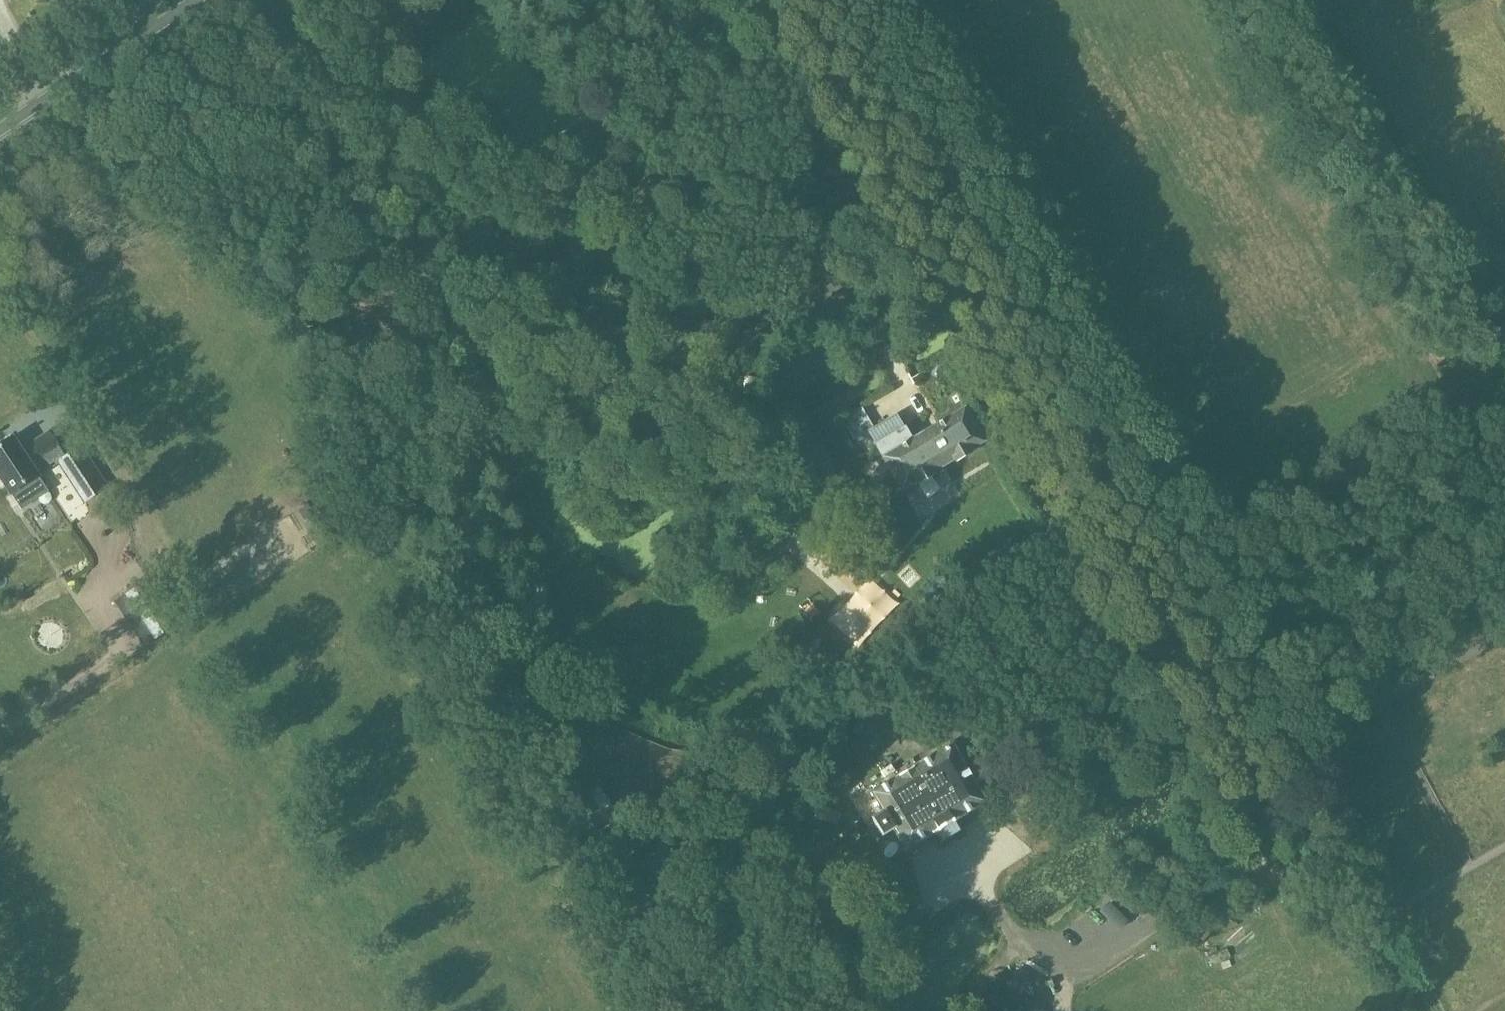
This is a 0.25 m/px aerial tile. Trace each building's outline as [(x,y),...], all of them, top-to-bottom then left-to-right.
[(855,440),(874,429),(863,408),(843,420),(855,440)] [(883,457),(903,491),(918,483),(919,485),(934,476),(933,474),(955,461),(956,462),(972,453),(970,452),(985,443),(965,410),(913,441),(905,429),(877,446),(883,457)] [(43,483),(39,478),(58,466),(85,505),(110,488),(82,447),(68,456),(50,431),(21,451),(14,439),(0,448),(0,476),(16,501),(17,500),(23,510),(49,493),(43,483)] [(52,494),(67,487),(60,470),(45,478),(52,494)] [(115,603),(143,647),(151,643),(175,627),(147,583),(115,603)] [(952,746),(871,794),(884,815),(873,821),(882,837),(893,831),(906,852),(986,804),(952,746)]
